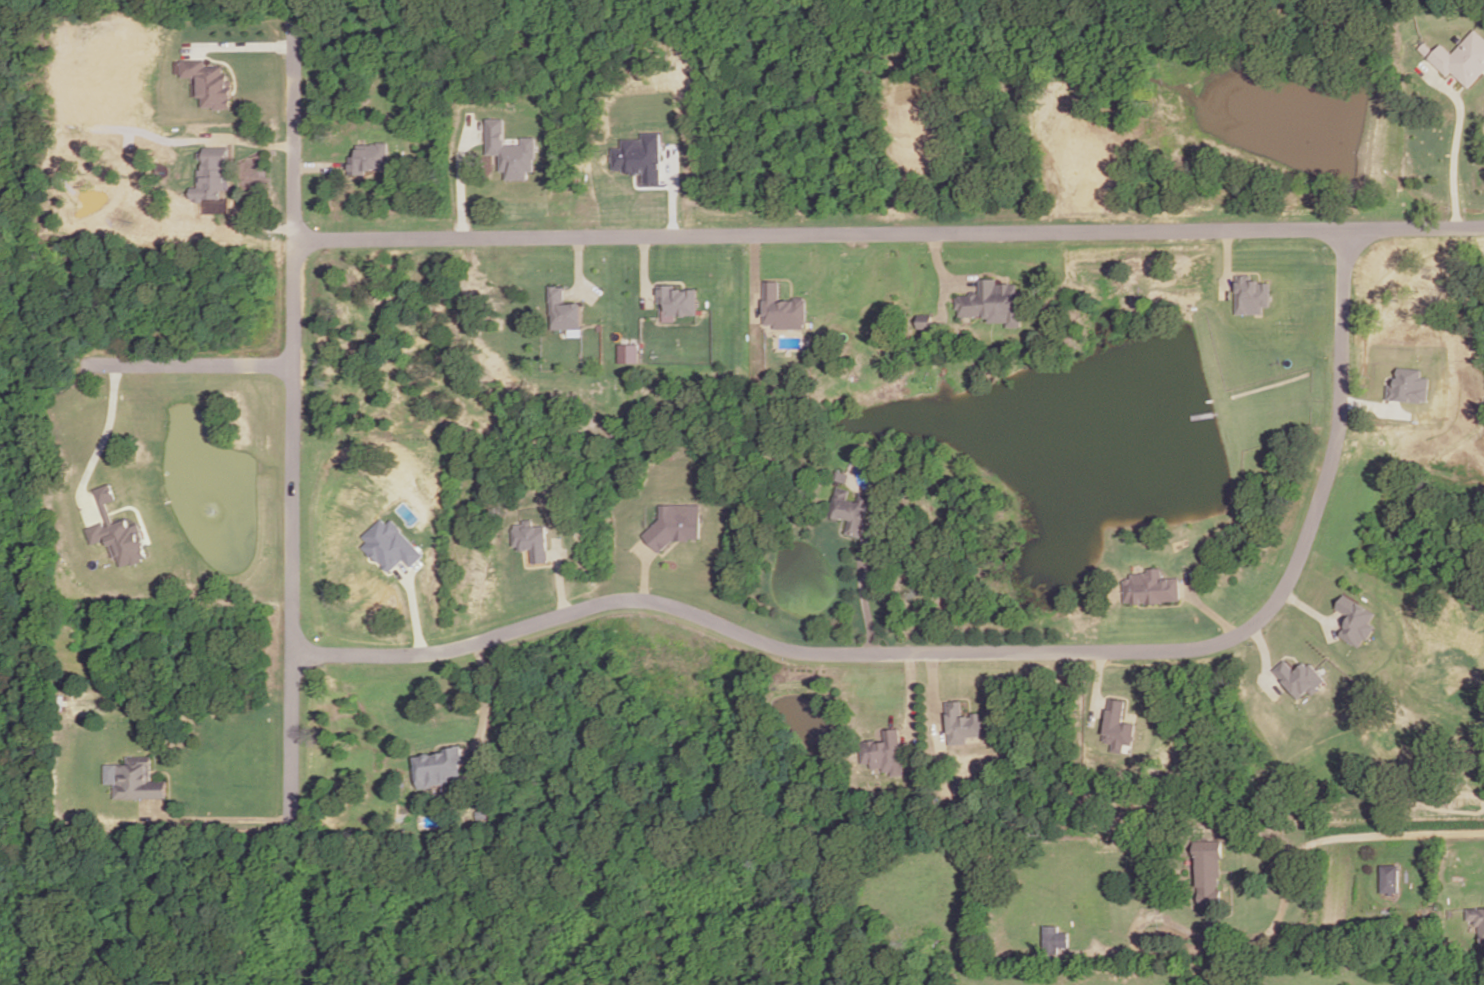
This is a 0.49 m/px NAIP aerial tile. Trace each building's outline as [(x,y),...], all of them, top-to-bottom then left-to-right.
[(1474,29),(1451,53),(1440,43),(1427,58),(1447,76),(1451,72),(1468,88),(1483,70),(1483,38),(1474,29)] [(200,77),(200,109),(231,109),(231,99),(235,99),(235,89),(228,89),(228,75),(223,75),(223,68),(204,68),(204,62),(181,62),(181,78),(200,77)] [(487,118),(487,154),(500,154),(500,171),(506,171),(506,180),(528,180),(528,171),(535,171),(535,137),(521,137),(521,144),(504,144),(504,118),(487,118)] [(611,147),(612,172),(643,172),(643,183),(661,183),(660,132),(641,132),(642,139),(622,139),(622,147),(611,147)] [(389,172),(388,143),(357,144),(358,156),(350,156),(350,172),(389,172)] [(227,146),(203,147),(204,169),(198,169),(199,187),(191,187),(192,199),(221,199),(221,190),(230,189),(230,169),(228,169),(227,146)] [(1235,275),(1237,314),(1264,313),(1263,307),(1271,306),(1270,281),(1251,281),(1251,274),(1235,275)] [(982,295),(981,280),(1000,279),(1000,285),(1021,284),(1022,292),(1026,291),(1028,327),(1010,328),(1010,321),(994,322),(993,314),(961,315),(960,296),(982,295)] [(782,300),(808,300),(808,330),(777,331),(777,324),(766,325),(765,283),(782,283),(782,300)] [(697,288),(675,289),(675,284),(658,285),(659,303),(664,303),(665,322),(676,322),(675,316),(697,315),(697,288)] [(935,329),(934,316),(919,317),(920,330),(935,329)] [(638,344),(619,344),(619,363),(638,363),(638,344)] [(1429,378),(1420,377),(1421,369),(1397,367),(1395,385),(1388,384),(1386,399),(1427,403),(1429,378)] [(850,476),(848,483),(835,480),(837,473),(850,476)] [(875,476),(884,477),(882,493),(873,492),(875,476)] [(149,559),(139,523),(129,526),(126,519),(113,523),(107,503),(116,500),(111,483),(94,488),(95,492),(75,498),(78,509),(91,506),(96,524),(86,527),(91,544),(109,539),(117,568),(149,559)] [(839,488),(851,492),(848,500),(860,504),(862,495),(874,498),(861,538),(846,534),(850,520),(841,517),(840,519),(830,517),(839,488)] [(700,504),(659,504),(658,526),(645,526),(645,540),(656,540),(656,541),(699,542),(700,504)] [(360,543),(390,572),(404,559),(412,567),(424,555),(386,516),(360,543)] [(545,525),(533,526),(533,520),(514,522),(516,551),(532,549),(534,563),(549,562),(545,525)] [(1133,582),(1133,576),(1151,575),(1151,571),(1164,571),(1164,580),(1182,580),(1183,602),(1164,602),(1164,605),(1139,606),(1139,603),(1137,603),(1125,603),(1124,582),(1133,582)] [(1375,612),(1344,594),(1335,608),(1350,616),(1339,636),(1361,648),(1374,625),(1369,623),(1375,612)] [(1297,699),(1307,690),(1311,694),(1326,681),(1308,660),(1295,671),(1285,660),(1273,669),(1297,699)] [(1126,700),(1110,698),(1105,733),(1113,734),(1111,751),(1123,753),(1124,744),(1133,745),(1136,723),(1123,721),(1126,700)] [(947,705),(949,747),(967,746),(967,739),(985,738),(984,715),(974,716),(974,720),(962,720),(961,704),(947,705)] [(883,769),(871,770),(870,762),(862,762),(860,744),(878,743),(878,746),(885,745),(884,732),(896,731),(898,754),(906,753),(907,766),(903,766),(904,775),(891,777),(891,772),(883,772),(883,769)] [(444,750),(445,755),(415,759),(416,769),(414,769),(415,780),(419,779),(421,788),(453,784),(452,779),(463,777),(459,748),(444,750)] [(128,766),(128,760),(153,759),(153,769),(149,770),(150,785),(169,784),(169,799),(116,801),(115,766),(128,766)] [(1218,844),(1189,845),(1191,899),(1210,898),(1208,857),(1218,857),(1218,844)] [(1376,867),(1393,866),(1393,893),(1376,894),(1376,867)] [(1460,910),(1483,910),(1483,944),(1472,933),(1471,926),(1467,921),(1461,921),(1460,910)] [(1043,928),(1058,928),(1057,935),(1068,935),(1068,948),(1057,947),(1057,954),(1042,953),(1043,928)]
